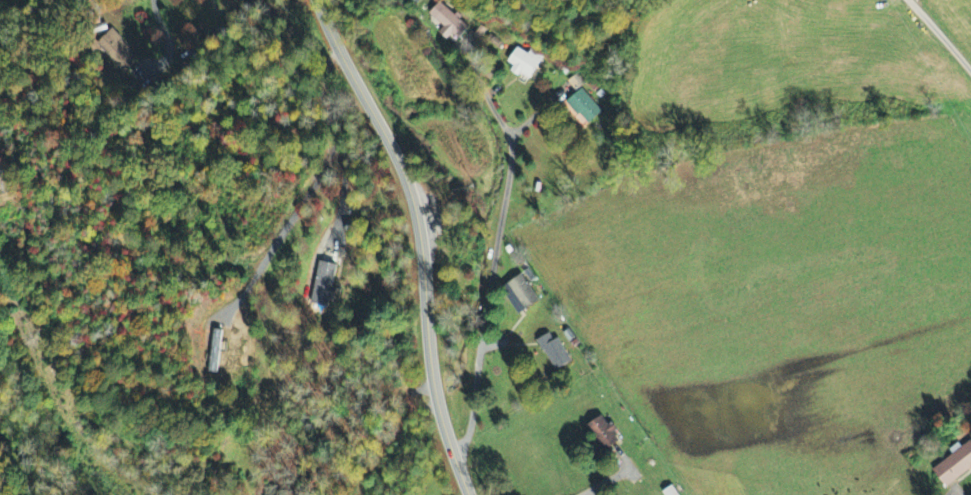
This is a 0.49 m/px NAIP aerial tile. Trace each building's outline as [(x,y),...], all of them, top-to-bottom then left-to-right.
[(447,41),(452,35),(458,40),(468,29),(440,3),(429,15),(444,29),(439,34),(447,41)] [(96,45),(123,74),(138,60),(111,31),(96,45)] [(508,64),(513,67),(511,72),(529,82),(543,59),(529,51),(527,55),(517,48),(508,64)] [(575,93),(585,85),(576,75),(567,82),(575,93)] [(602,112),(581,90),(568,103),(589,125),(602,112)] [(311,305),(330,308),(336,266),(317,263),(311,305)] [(502,289),(520,315),(540,301),(522,275),(502,289)] [(221,331),(211,331),(210,374),(219,375),(221,331)] [(569,366),(556,334),(540,340),(553,372),(569,366)] [(610,426),(609,426),(603,417),(587,428),(600,447),(605,444),(609,450),(622,442),(610,426)] [(970,467),(970,436),(962,444),(959,440),(949,445),(953,453),(933,467),(946,486),(970,467)] [(674,487),(663,493),(665,494),(679,494),(674,487)]
